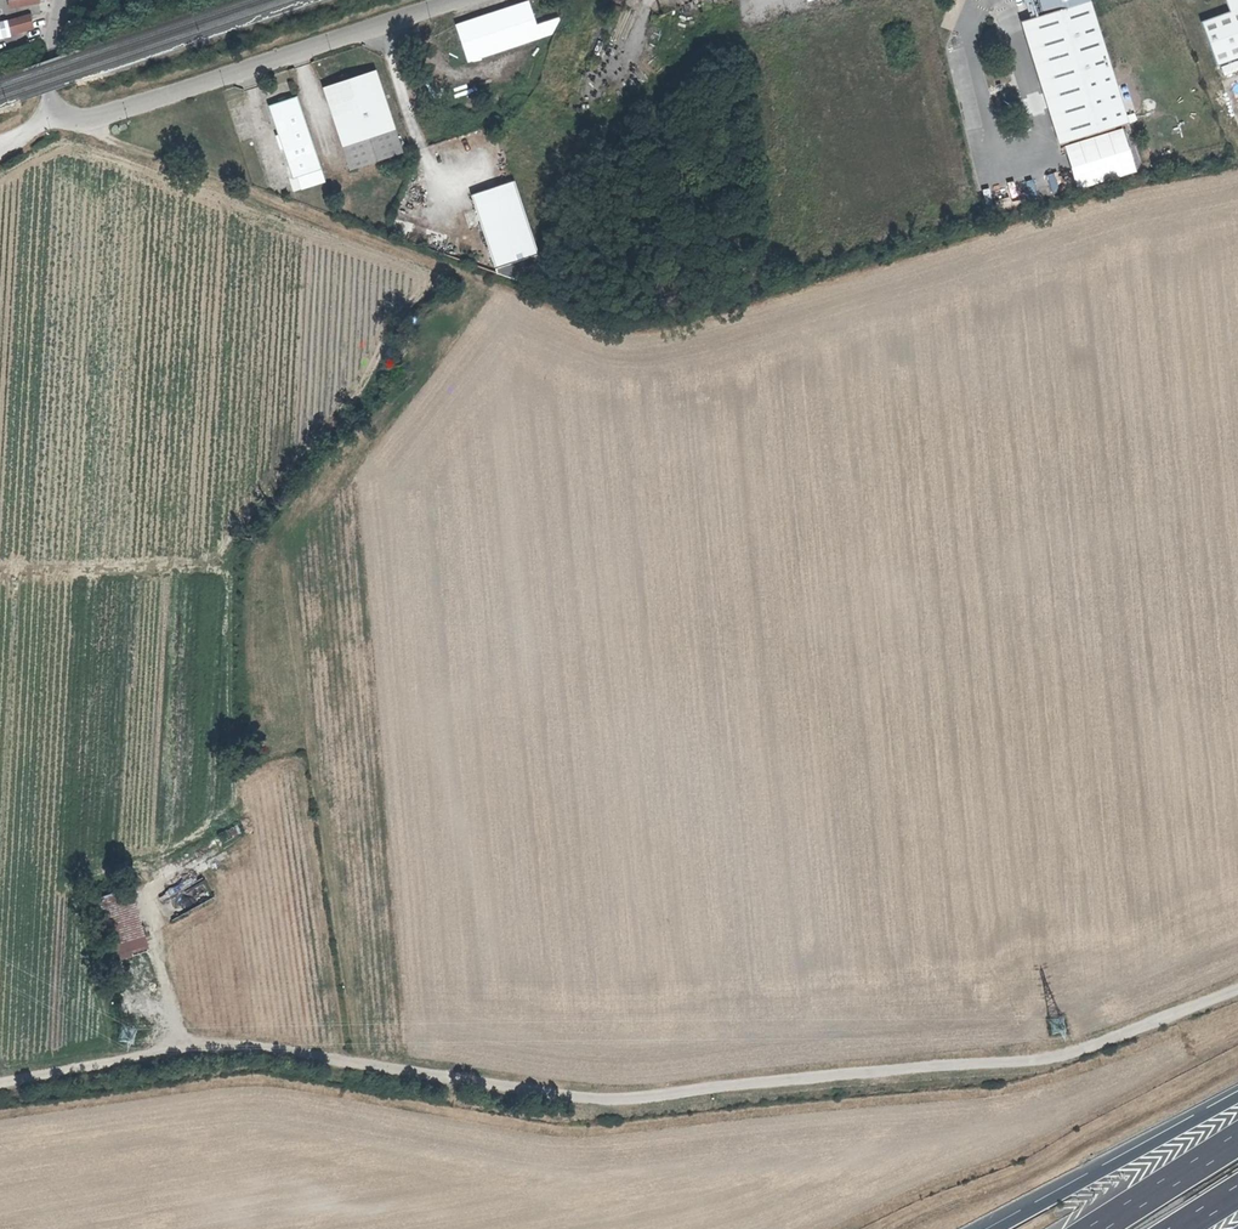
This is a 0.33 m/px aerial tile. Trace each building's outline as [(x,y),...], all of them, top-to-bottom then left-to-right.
[(1086,0),(1028,0),(1034,19),(1019,24),(1057,147),(1126,125),(1086,0)] [(1224,15),(1198,23),(1213,68),(1237,60),(1237,0),(1219,0),(1224,15)] [(461,65),(551,33),(558,16),(530,26),(522,2),(448,28),(461,65)] [(29,17),(7,22),(9,35),(31,31),(29,17)] [(319,90),(346,171),(397,154),(369,73),(319,90)] [(1228,79),(1231,87),(1237,85),(1237,76),(1228,79)] [(289,180),(317,171),(292,99),(264,108),(289,180)] [(534,256),(532,249),(522,221),(515,201),(514,199),(510,185),(509,183),(463,199),(491,275),(522,285),(537,264),(534,256)] [(130,889),(100,899),(120,960),(150,951),(130,889)] [(133,1044),(136,1028),(120,1026),(118,1041),(133,1044)]
